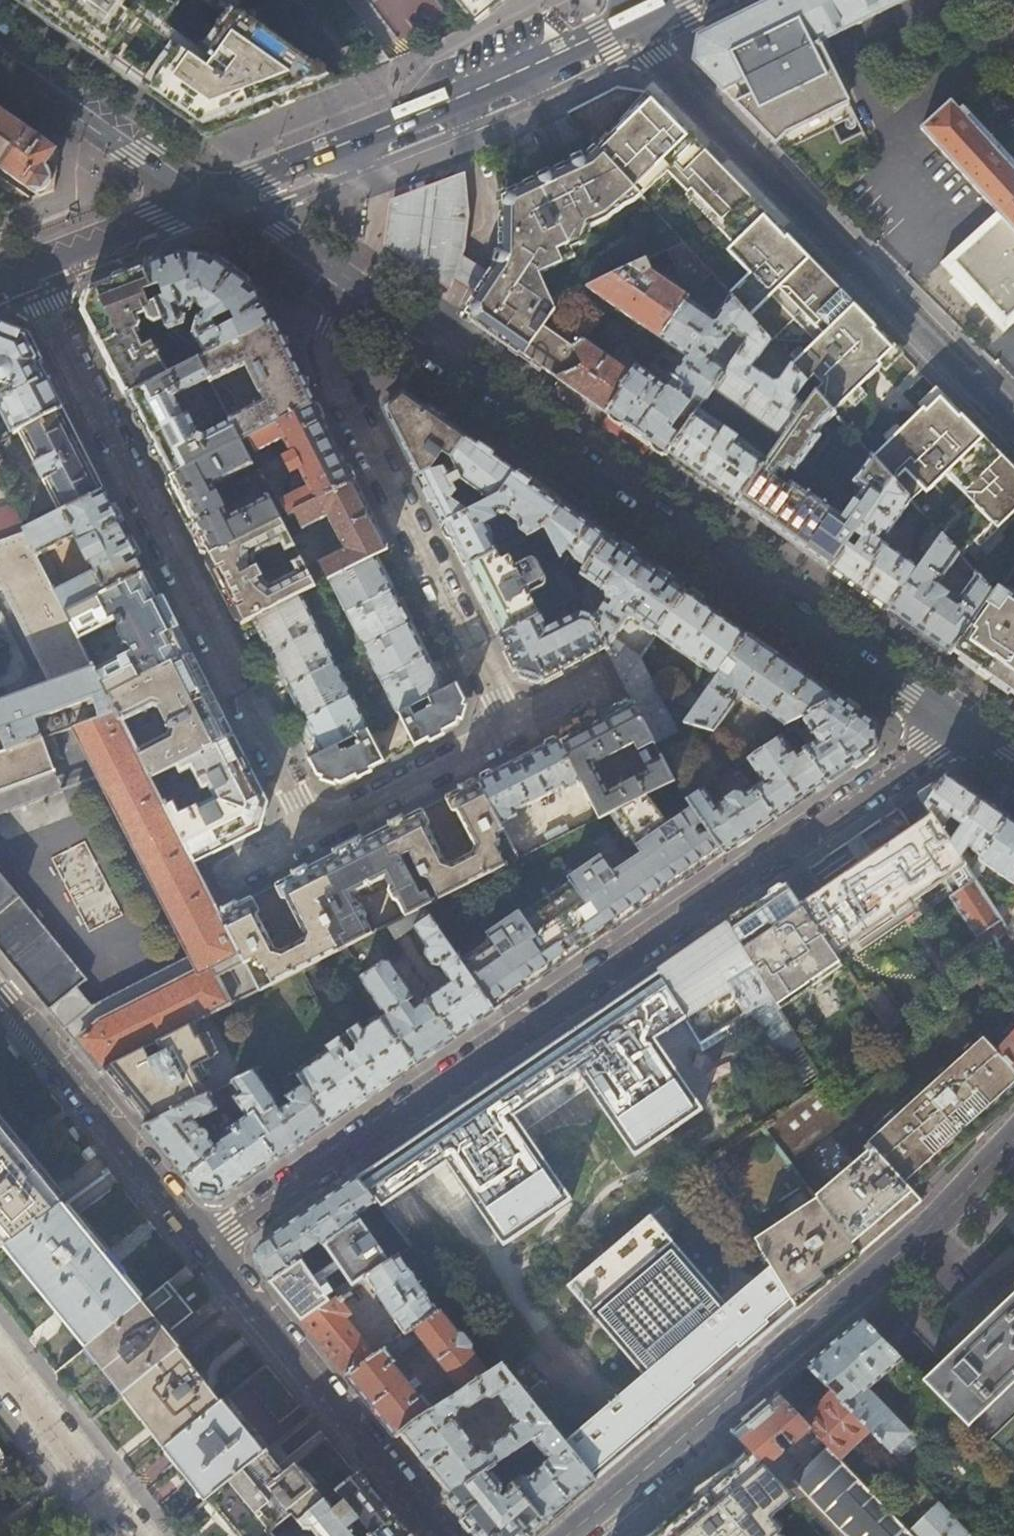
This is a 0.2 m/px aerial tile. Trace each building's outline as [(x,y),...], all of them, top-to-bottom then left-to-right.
[(205,132),(335,81),(219,0),(90,0),(66,35),(72,39),(169,107),(183,117),(205,132)] [(475,22),(502,0),(458,0),(475,22)] [(697,36),(693,61),(729,98),(768,138),(848,98),(820,43),(907,0),(770,0),(697,36)] [(788,238),(791,234),(710,150),(696,136),(656,95),(617,88),(605,94),(566,114),(729,297),(788,238)] [(971,119),(975,116),(967,108),(964,111),(955,102),(925,129),(1003,216),(952,262),(1005,321),(1013,322),(1013,321),(1013,167),(971,119)] [(0,110),(0,169),(39,197),(53,191),(58,151),(14,120),(0,110)] [(639,265),(682,245),(566,114),(566,116),(598,153),(495,201),(551,304),(587,288),(639,265)] [(495,201),(473,158),(469,160),(382,191),(359,199),(353,240),(373,253),(401,272),(448,304),(461,313),(487,274),(495,201)] [(495,201),(487,274),(499,282),(474,321),(557,379),(583,367),(575,349),(551,304),(495,201)] [(832,413),(897,349),(824,274),(792,242),(788,238),(729,297),(757,329),(769,343),(790,367),(805,384),(815,395),(832,413)] [(183,253),(144,268),(166,326),(171,331),(186,325),(187,321),(184,312),(192,309),(195,302),(192,296),(197,288),(206,294),(205,297),(204,298),(204,300),(204,301),(204,304),(205,306),(206,307),(207,308),(208,309),(209,309),(210,309),(211,312),(198,318),(194,331),(206,357),(273,323),(264,306),(256,290),(237,277),(208,256),(183,253)] [(660,339),(688,298),(649,270),(644,274),(639,265),(587,288),(660,339)] [(159,328),(166,326),(144,268),(108,282),(91,289),(82,312),(102,351),(126,398),(168,376),(152,343),(142,348),(135,333),(139,331),(141,324),(139,320),(145,317),(147,321),(155,323),(157,323),(159,328)] [(499,282),(487,274),(461,313),(474,321),(499,282)] [(748,342),(757,329),(729,297),(715,318),(688,298),(660,339),(653,351),(656,353),(665,341),(687,357),(667,386),(637,365),(630,375),(620,389),(623,391),(607,414),(634,433),(667,456),(689,426),(681,419),(689,407),(691,404),(699,410),(709,397),(715,389),(728,370),(713,359),(732,332),(748,342)] [(11,434),(17,431),(64,409),(43,368),(25,332),(2,323),(0,324),(0,412),(11,434)] [(294,364),(273,323),(206,357),(198,361),(209,382),(210,384),(246,366),(264,402),(229,420),(230,422),(241,443),(314,405),(294,364)] [(737,505),(807,405),(796,398),(805,384),(790,367),(778,382),(771,384),(751,369),(769,343),(757,329),(748,342),(728,370),(715,389),(736,405),(731,413),(732,415),(736,419),(728,431),(716,423),(720,416),(709,408),(714,401),(709,397),(699,410),(689,426),(667,456),(700,480),(737,505)] [(620,389),(630,375),(608,359),(613,352),(591,337),(586,344),(580,340),(575,349),(583,367),(557,379),(582,397),(607,414),(623,391),(620,389)] [(171,365),(174,374),(194,363),(190,356),(171,365)] [(198,361),(194,363),(174,374),(168,376),(126,398),(147,441),(168,481),(241,443),(230,422),(204,435),(199,433),(185,407),(180,409),(175,399),(209,382),(198,361)] [(227,418),(223,409),(216,396),(211,387),(206,388),(207,392),(205,393),(217,417),(220,417),(221,421),(227,418)] [(226,390),(216,396),(223,409),(233,404),(226,390)] [(940,392),(872,458),(872,459),(893,482),(893,481),(912,502),(933,526),(942,536),(959,555),(991,523),(997,528),(1013,511),(1013,468),(940,392)] [(452,459),(466,438),(441,420),(403,394),(384,410),(418,476),(431,471),(446,469),(446,468),(447,466),(438,460),(442,454),(452,459)] [(814,497),(793,483),(787,489),(783,485),(778,486),(777,479),(781,473),(786,476),(790,471),(795,475),(818,444),(821,439),(818,436),(825,425),(834,417),(832,413),(815,395),(807,405),(737,505),(761,522),(785,538),(814,497)] [(333,442),(314,405),(241,443),(247,456),(283,440),(292,457),(286,460),(293,474),(299,471),(308,489),(273,507),(280,521),(354,483),(333,442)] [(85,451),(64,409),(17,431),(58,513),(105,491),(85,451)] [(495,458),(466,438),(452,459),(447,466),(446,468),(446,469),(431,471),(418,476),(443,525),(469,512),(452,500),(461,487),(458,482),(456,476),(459,475),(462,481),(491,501),(499,497),(516,473),(495,458)] [(253,467),(247,456),(241,443),(168,481),(189,523),(207,558),(280,521),(273,507),(269,499),(230,518),(214,486),(253,467)] [(854,485),(863,492),(844,518),(814,497),(785,538),(805,553),(829,570),(848,544),(855,534),(893,482),(872,459),(854,485)] [(249,476),(258,494),(265,491),(255,473),(249,476)] [(542,491),(516,473),(499,497),(491,501),(469,512),(443,525),(465,568),(497,552),(491,539),(493,538),(486,524),(495,519),(494,517),(498,515),(506,514),(518,523),(519,531),(529,536),(545,528),(545,527),(561,504),(542,491)] [(888,612),(919,569),(882,544),(912,502),(893,481),(893,482),(855,534),(864,540),(857,550),(848,544),(829,570),(859,591),(888,612)] [(375,524),(354,483),(280,521),(288,536),(328,518),(344,550),(319,563),(320,567),(307,574),(313,587),(330,578),(375,555),(388,549),(375,524)] [(115,588),(147,573),(126,531),(105,491),(58,513),(24,529),(66,612),(97,597),(115,588)] [(0,507),(0,538),(24,529),(11,503),(0,507)] [(581,518),(561,504),(545,527),(545,528),(561,559),(566,553),(569,556),(564,564),(575,586),(608,538),(581,518)] [(299,594),(313,587),(307,574),(288,536),(280,521),(207,558),(223,590),(240,624),(253,618),(299,594)] [(931,552),(942,536),(933,526),(920,545),(931,552)] [(575,586),(564,564),(561,559),(545,528),(529,536),(508,547),(497,552),(465,568),(483,603),(499,636),(540,616),(551,610),(556,608),(580,596),(579,594),(575,586)] [(53,769),(40,735),(71,723),(187,953),(196,971),(107,1015),(74,1042),(100,1074),(105,1071),(194,1025),(258,992),(245,966),(219,914),(192,861),(164,807),(149,776),(134,747),(129,738),(125,728),(120,719),(114,708),(107,692),(94,668),(78,636),(66,612),(24,529),(0,538),(0,589),(38,664),(46,681),(0,699),(0,790),(53,769)] [(888,612),(919,634),(950,656),(953,652),(993,596),(959,555),(942,536),(931,552),(919,569),(888,612)] [(646,564),(608,538),(575,586),(579,594),(588,580),(603,590),(606,603),(598,614),(591,618),(606,648),(622,680),(639,656),(640,656),(614,639),(628,617),(630,616),(631,617),(655,634),(656,634),(686,592),(646,564)] [(393,590),(375,555),(330,578),(348,612),(393,590)] [(163,604),(147,573),(115,588),(120,598),(101,607),(97,597),(66,612),(78,636),(113,618),(117,625),(114,630),(119,641),(117,642),(119,647),(123,647),(125,651),(94,668),(107,692),(137,679),(133,669),(152,661),(156,670),(189,656),(163,604)] [(410,624),(393,590),(348,612),(365,647),(410,624)] [(997,591),(993,596),(953,652),(983,673),(1013,694),(1013,603),(997,591)] [(716,613),(686,592),(656,634),(655,634),(709,672),(702,683),(707,686),(747,635),(716,613)] [(299,594),(253,618),(271,654),(318,631),(299,594)] [(545,625),(540,616),(499,636),(518,673),(542,680),(572,665),(606,648),(591,618),(581,614),(548,631),(546,635),(541,634),(541,632),(540,630),(544,627),(545,625)] [(427,657),(410,624),(365,647),(381,680),(427,657)] [(318,631),(271,654),(288,687),(334,663),(318,631)] [(792,666),(747,635),(707,686),(700,695),(688,712),(683,720),(711,731),(731,703),(727,700),(734,690),(787,726),(785,723),(838,698),(792,666)] [(646,647),(640,656),(648,661),(654,652),(646,647)] [(207,691),(189,656),(156,670),(137,679),(107,692),(114,708),(120,719),(149,704),(155,706),(165,726),(163,732),(134,747),(149,776),(174,764),(230,737),(207,691)] [(676,730),(639,656),(622,680),(633,701),(650,736),(653,742),(676,730)] [(444,690),(427,657),(381,680),(398,714),(444,690)] [(334,663),(288,687),(304,719),(351,696),(334,663)] [(444,690),(398,714),(414,746),(442,732),(457,724),(465,700),(461,693),(456,683),(444,690)] [(688,712),(700,695),(688,687),(676,704),(688,712)] [(351,696),(304,719),(321,753),(368,729),(351,696)] [(857,712),(838,698),(785,723),(787,726),(789,730),(790,730),(804,724),(816,740),(803,749),(827,782),(852,765),(875,750),(875,725),(857,712)] [(634,745),(650,736),(633,701),(632,702),(591,723),(560,740),(577,773),(593,765),(634,745)] [(133,725),(125,728),(129,738),(138,734),(133,725)] [(368,729),(321,753),(309,759),(317,776),(341,784),(364,772),(384,762),(368,729)] [(673,780),(653,742),(650,736),(634,745),(647,772),(607,792),(593,765),(577,773),(582,783),(599,818),(614,811),(673,780)] [(800,801),(827,782),(803,749),(794,756),(780,736),(747,759),(763,781),(754,788),(775,819),(800,801)] [(264,803),(230,737),(174,764),(180,775),(191,769),(202,790),(205,791),(214,787),(220,801),(202,810),(199,805),(197,804),(182,812),(177,801),(164,807),(192,861),(233,840),(256,828),(264,803)] [(577,773),(560,740),(521,759),(478,781),(500,825),(517,817),(515,812),(563,788),(565,792),(582,783),(577,773)] [(0,790),(0,811),(61,789),(53,769),(0,790)] [(976,796),(946,774),(917,794),(969,873),(1008,818),(976,796)] [(460,961),(494,1011),(533,984),(587,947),(638,912),(686,879),(723,854),(687,801),(686,800),(677,786),(673,780),(614,811),(631,834),(629,836),(641,853),(612,872),(601,855),(567,878),(570,882),(522,914),(519,911),(486,934),(490,940),(460,961)] [(503,831),(500,825),(478,781),(449,796),(474,849),(472,855),(451,865),(444,863),(419,811),(393,824),(409,856),(422,880),(429,883),(438,900),(503,867),(495,849),(499,846),(494,836),(503,831)] [(685,781),(677,786),(686,800),(700,791),(695,783),(685,781)] [(703,789),(700,791),(686,800),(687,801),(723,854),(754,832),(775,819),(754,788),(742,796),(741,794),(734,793),(715,806),(703,789)] [(910,829),(821,890),(807,869),(787,883),(836,955),(941,883),(949,896),(948,897),(994,971),(1013,957),(1013,940),(1011,936),(1002,922),(993,909),(981,890),(969,873),(917,794),(897,808),(910,829)] [(1008,818),(969,873),(981,890),(985,884),(977,877),(982,871),(985,863),(990,866),(989,868),(1001,876),(1003,875),(1013,883),(1013,822),(1008,818)] [(409,856),(393,824),(349,847),(312,866),(328,898),(347,936),(342,939),(346,947),(347,947),(372,934),(366,922),(368,917),(363,908),(358,906),(354,897),(386,880),(390,889),(389,893),(394,903),(399,905),(405,917),(423,908),(431,904),(427,895),(421,898),(401,860),(409,856)] [(547,844),(569,833),(566,827),(561,829),(560,828),(543,837),(547,844)] [(328,898),(312,866),(291,877),(278,884),(305,935),(303,941),(282,951),(275,949),(249,899),(219,914),(245,966),(255,961),(260,971),(265,969),(273,985),(335,953),(338,951),(330,933),(332,926),(320,902),(328,898)] [(48,1011),(76,988),(86,980),(0,875),(0,952),(48,1011)] [(778,1011),(844,967),(836,955),(787,883),(757,903),(727,924),(770,997),(778,1011)] [(1002,922),(1012,907),(1002,905),(993,909),(1002,922)] [(1012,907),(1002,922),(1011,936),(1013,934),(1013,926),(1013,923),(1013,921),(1013,905),(1012,907)] [(423,908),(405,917),(386,927),(396,942),(414,929),(429,951),(428,952),(427,959),(434,969),(440,970),(442,968),(453,986),(426,1004),(427,1006),(438,1021),(443,1019),(454,1037),(472,1025),(494,1011),(460,961),(423,908)] [(770,997),(727,924),(707,938),(656,973),(686,1016),(731,988),(735,994),(733,996),(735,999),(738,998),(746,1012),(749,1010),(770,997)] [(347,947),(346,947),(338,951),(335,953),(349,974),(360,966),(347,947)] [(196,971),(187,953),(87,1002),(76,988),(48,1011),(74,1042),(107,1015),(196,971)] [(388,1018),(382,1022),(399,1045),(402,1044),(416,1064),(438,1049),(454,1037),(443,1019),(438,1021),(427,1006),(416,1013),(410,1005),(416,1000),(392,965),(384,965),(362,980),(388,1018)] [(655,1043),(689,1019),(686,1016),(656,973),(596,1014),(497,1082),(358,1177),(376,1203),(379,1207),(381,1209),(446,1163),(503,1245),(570,1199),(523,1131),(585,1089),(632,1157),(701,1109),(655,1043)] [(778,1011),(770,997),(749,1010),(771,1042),(778,1036),(774,1029),(784,1022),(778,1011)] [(1013,1099),(1013,1072),(996,1052),(949,1002),(836,1111),(910,1191),(911,1192),(958,1150),(1005,1106),(1013,1099)] [(308,1088),(319,1104),(316,1107),(327,1124),(382,1087),(416,1064),(402,1044),(399,1045),(382,1022),(366,1034),(362,1028),(330,1050),(334,1056),(302,1079),(308,1088)] [(795,1041),(784,1022),(774,1029),(778,1036),(786,1047),(795,1041)] [(215,1093),(202,1070),(205,1068),(203,1066),(218,1057),(205,1036),(201,1038),(194,1025),(105,1071),(149,1124),(211,1095),(215,1093)] [(996,1052),(1013,1072),(1013,1033),(996,1052)] [(237,1101),(249,1120),(256,1116),(272,1140),(267,1144),(277,1159),(302,1142),(327,1124),(316,1107),(319,1104),(308,1088),(290,1100),(294,1107),(281,1115),(279,1112),(280,1108),(257,1074),(234,1084),(242,1097),(237,1101)] [(816,1089),(760,1125),(859,1255),(903,1217),(920,1203),(911,1192),(910,1191),(836,1111),(816,1089)] [(219,1113),(211,1095),(149,1124),(143,1127),(164,1153),(185,1178),(216,1160),(219,1150),(211,1140),(210,1137),(206,1133),(198,1124),(219,1113)] [(235,1139),(219,1150),(216,1160),(185,1178),(197,1193),(222,1197),(247,1180),(277,1159),(267,1144),(272,1140),(256,1116),(249,1120),(231,1133),(235,1139)] [(828,1281),(859,1255),(760,1125),(755,1128),(728,1145),(707,1159),(760,1249),(760,1251),(774,1274),(796,1309),(797,1308),(828,1281)] [(63,1205),(13,1144),(0,1127),(0,1240),(6,1247),(8,1245),(63,1205)] [(376,1203),(358,1177),(315,1206),(262,1243),(258,1267),(270,1282),(360,1221),(356,1215),(356,1214),(359,1212),(361,1213),(376,1203)] [(101,1253),(107,1248),(78,1213),(72,1217),(66,1210),(63,1205),(8,1245),(90,1345),(142,1303),(105,1258),(101,1253)] [(379,1207),(360,1221),(270,1282),(284,1300),(302,1322),(349,1291),(366,1279),(398,1257),(411,1248),(381,1209),(379,1207)] [(774,1274),(731,1310),(649,1215),(566,1286),(642,1376),(564,1443),(594,1481),(699,1392),(796,1309),(774,1274)] [(1005,1239),(991,1253),(990,1254),(995,1258),(947,1305),(960,1318),(940,1338),(954,1353),(923,1382),(1013,1477),(1013,1248),(1005,1239)] [(438,1312),(398,1257),(366,1279),(405,1335),(413,1331),(438,1312)] [(351,1295),(349,1291),(302,1322),(323,1347),(346,1375),(383,1349),(393,1343),(388,1336),(375,1345),(373,1344),(368,1348),(346,1318),(350,1314),(341,1303),(351,1295)] [(145,1307),(142,1303),(90,1345),(56,1374),(73,1397),(91,1420),(123,1395),(178,1349),(173,1341),(167,1333),(190,1313),(174,1294),(151,1313),(145,1307)] [(486,1377),(438,1312),(413,1331),(461,1394),(486,1377)] [(923,1382),(861,1318),(833,1343),(806,1365),(832,1392),(869,1431),(900,1463),(917,1447),(916,1443),(911,1437),(911,1434),(869,1390),(887,1374),(906,1395),(923,1382)] [(184,1357),(178,1349),(123,1395),(165,1449),(220,1403),(209,1389),(189,1363),(184,1357)] [(383,1349),(346,1375),(371,1405),(396,1437),(400,1434),(432,1414),(383,1349)] [(279,1423),(300,1406),(266,1366),(246,1382),(279,1423)] [(499,1463),(511,1455),(552,1428),(537,1408),(525,1393),(504,1366),(486,1377),(461,1394),(432,1414),(400,1434),(424,1463),(450,1495),(488,1470),(499,1463)] [(537,1408),(555,1393),(543,1379),(525,1393),(537,1408)] [(765,1465),(808,1427),(802,1421),(775,1392),(754,1410),(730,1430),(748,1448),(765,1465)] [(840,1459),(869,1431),(832,1392),(802,1421),(808,1427),(818,1437),(840,1459)] [(259,1437),(227,1398),(220,1403),(165,1449),(207,1500),(269,1450),(259,1437)] [(570,1502),(594,1481),(564,1443),(552,1428),(511,1455),(514,1460),(517,1462),(538,1449),(547,1461),(528,1478),(519,1477),(511,1484),(545,1524),(570,1502)] [(909,1531),(840,1459),(818,1437),(812,1442),(816,1448),(811,1453),(814,1457),(808,1463),(804,1460),(789,1475),(847,1535),(914,1535),(909,1531)] [(771,1523),(797,1498),(765,1465),(748,1448),(724,1469),(668,1517),(646,1535),(801,1535),(771,1523)] [(269,1450),(207,1500),(236,1535),(281,1535),(290,1529),(325,1501),(296,1464),(285,1473),(281,1468),(277,1463),(273,1458),(269,1453),(269,1450)] [(514,1460),(511,1455),(499,1463),(502,1468),(514,1460)] [(507,1499),(505,1501),(503,1499),(499,1500),(497,1497),(502,1493),(502,1487),(488,1470),(450,1495),(445,1498),(459,1514),(477,1535),(530,1535),(545,1524),(511,1484),(506,1488),(505,1495),(507,1499)] [(344,1500),(332,1510),(325,1501),(290,1529),(295,1535),(303,1529),(312,1529),(318,1535),(353,1535),(349,1531),(352,1528),(358,1524),(362,1528),(366,1526),(370,1531),(367,1534),(369,1535),(371,1535),(395,1516),(379,1497),(360,1473),(337,1491),(344,1500)] [(938,1503),(909,1531),(914,1535),(969,1535),(938,1503)] [(395,1516),(371,1535),(411,1535),(395,1516)]
